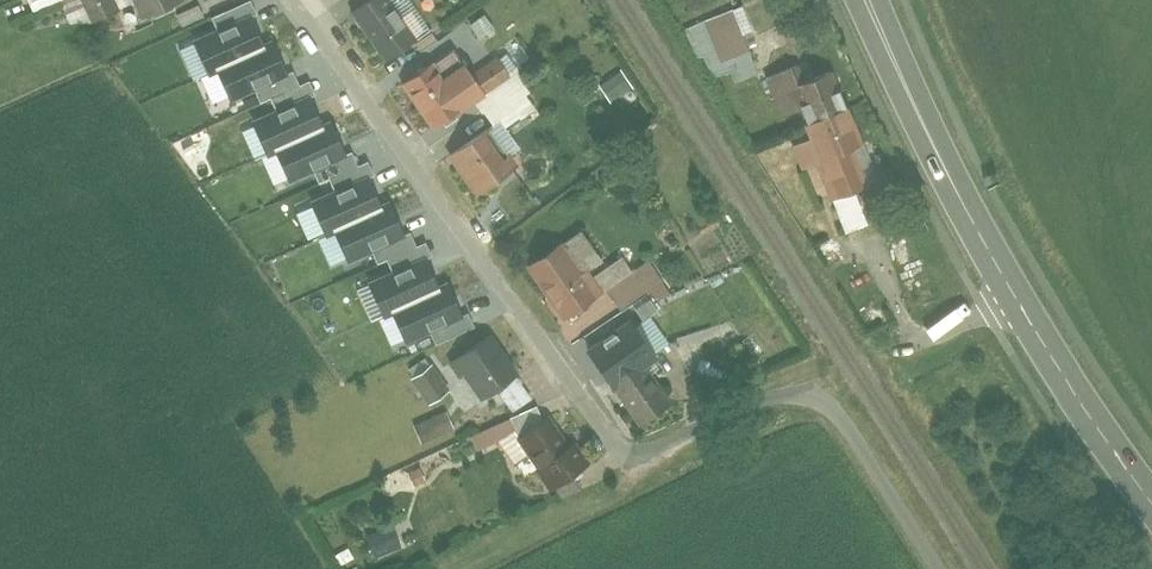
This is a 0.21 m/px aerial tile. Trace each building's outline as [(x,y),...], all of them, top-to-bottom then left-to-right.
[(32,12),(59,0),(26,0),(32,12)] [(118,10),(113,0),(80,0),(91,24),(118,10)] [(141,21),(183,2),(182,0),(131,0),(141,21)] [(417,39),(389,0),(366,0),(349,13),(385,63),(417,39)] [(197,5),(175,16),(181,27),(203,16),(197,5)] [(721,63),(748,52),(731,10),(703,22),(721,63)] [(218,68),(264,48),(250,17),(195,42),(209,72),(218,68)] [(285,74),(272,44),(264,48),(218,68),(231,98),(285,74)] [(470,76),(483,95),(509,76),(495,58),(470,76)] [(400,87),(432,131),(483,95),(470,76),(461,64),(440,80),(430,66),(400,87)] [(791,67),(763,79),(770,97),(798,85),(791,67)] [(622,70),(601,85),(612,101),(634,85),(622,70)] [(808,124),(847,108),(832,72),(793,88),(808,124)] [(517,74),(475,104),(490,125),(532,94),(517,74)] [(277,148),(323,128),(309,97),(254,122),(268,152),(277,148)] [(808,124),(803,126),(809,140),(792,147),(801,170),(862,144),(847,108),(808,124)] [(344,154),(331,124),(323,128),(277,148),(290,178),(344,154)] [(476,197),(519,166),(491,127),(448,159),(476,197)] [(818,163),(833,201),(868,187),(853,149),(818,163)] [(335,229),(381,209),(367,178),(313,203),(326,233),(335,229)] [(856,194),(833,202),(844,231),(867,222),(856,194)] [(403,235),(389,205),(381,209),(335,229),(348,259),(403,235)] [(563,321),(599,296),(583,274),(601,261),(579,231),(526,269),(563,321)] [(392,310),(438,289),(424,259),(370,283),(384,314),(392,310)] [(460,315),(446,285),(438,289),(392,310),(405,340),(460,315)] [(643,295),(626,307),(643,332),(661,320),(643,295)] [(625,306),(608,318),(629,347),(645,335),(643,332),(626,307),(625,306)] [(608,318),(581,338),(601,366),(629,347),(608,318)] [(516,377),(498,354),(503,351),(491,335),(448,366),(460,382),(465,379),(482,402),(516,377)] [(629,347),(601,366),(611,379),(638,360),(629,347)] [(638,427),(672,403),(640,359),(606,383),(638,427)] [(428,406),(449,390),(430,365),(410,380),(428,406)] [(504,404),(480,416),(486,428),(510,417),(504,404)] [(535,406),(509,418),(516,433),(519,438),(542,421),(535,406)] [(445,413),(422,425),(430,441),(453,430),(445,413)] [(575,443),(569,447),(548,418),(517,441),(538,470),(534,473),(550,494),(590,464),(575,443)] [(509,420),(470,437),(476,451),(515,433),(509,420)] [(418,467),(405,475),(413,487),(425,480),(418,467)] [(389,525),(365,537),(374,557),(399,546),(389,525)] [(347,548),(332,555),(337,566),(353,559),(347,548)]
